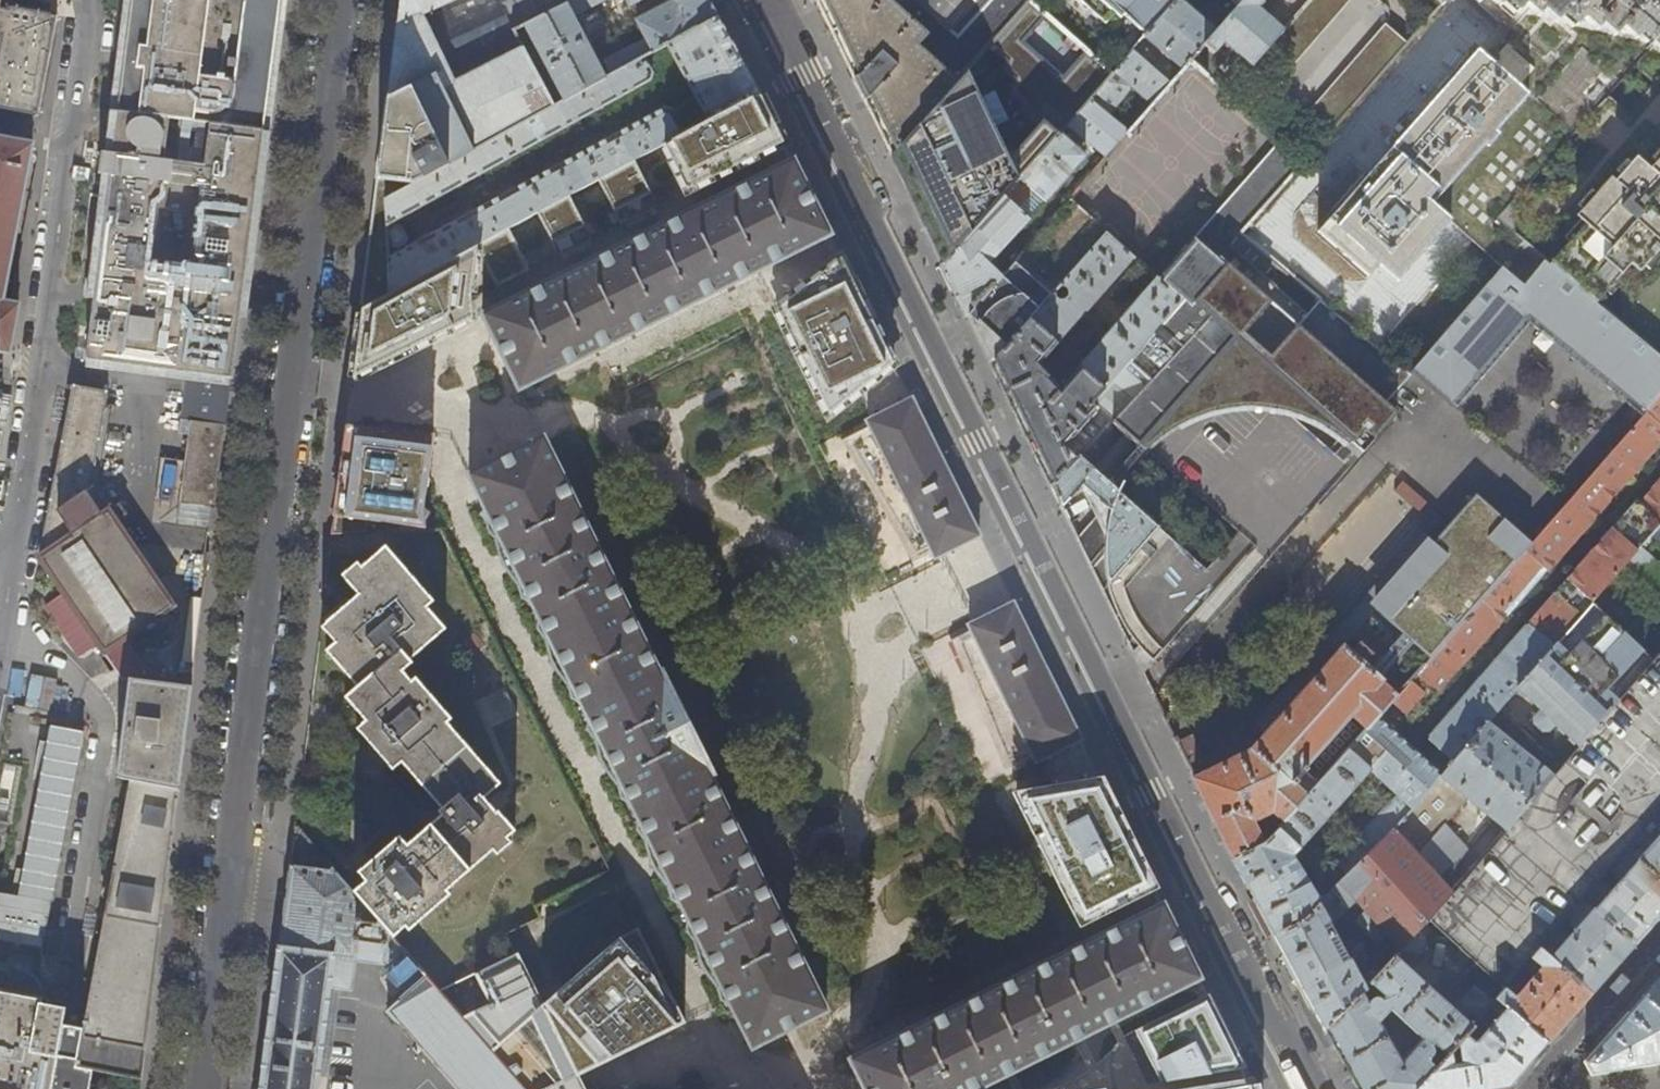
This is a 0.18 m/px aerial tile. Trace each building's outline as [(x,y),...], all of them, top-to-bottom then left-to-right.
[(98,174),(108,175),(92,310),(86,360),(143,367),(188,373),(182,419),(190,420),(179,503),(215,508),(239,324),(255,198),(280,0),(131,0),(111,153),(101,151),(98,174)] [(393,59),(383,140),(378,180),(411,187),(553,108),(523,50),(456,85),(422,15),(455,0),(400,0),(393,59)] [(496,0),(455,0),(422,15),(456,85),(523,50),(496,0)] [(525,26),(565,101),(605,79),(573,17),(605,0),(576,0),(525,26)] [(667,3),(636,21),(647,40),(604,61),(612,75),(643,58),(667,44),(716,17),(706,0),(665,0),(667,3)] [(831,32),(852,76),(890,155),(1028,1),(1029,0),(859,0),(831,32)] [(1102,28),(1112,18),(1118,23),(1122,19),(1144,38),(1177,0),(1070,0),(1102,28)] [(1216,33),(1179,0),(1177,0),(1144,38),(1182,72),(1189,63),(1216,33)] [(1216,33),(1189,63),(1208,80),(1231,52),(1251,69),(1283,33),(1263,16),(1277,0),(1245,0),(1227,20),(1216,33)] [(1227,20),(1245,0),(1222,0),(1214,8),(1227,20)] [(1283,33),(1251,69),(1246,75),(1267,93),(1347,0),(1311,0),(1283,33)] [(1510,32),(1487,58),(1479,51),(1317,232),(1368,277),(1378,265),(1396,281),(1449,221),(1499,266),(1522,240),(1493,217),(1644,49),(1651,41),(1659,32),(1659,0),(1475,0),(1510,32)] [(1111,75),(1028,1),(890,155),(914,204),(944,266),(1059,135),(1067,126),(1111,75)] [(38,116),(58,13),(8,4),(6,10),(0,8),(0,109),(38,116)] [(475,271),(476,247),(498,289),(530,272),(509,229),(537,214),(560,258),(592,242),(569,196),(598,181),(621,227),(658,209),(634,161),(662,145),(687,194),(782,146),(784,145),(758,93),(737,55),(716,17),(667,44),(692,88),(683,93),(679,84),(669,89),(674,98),(681,94),(687,106),(674,113),(673,111),(671,110),(671,111),(668,110),(668,109),(666,108),(664,110),(389,259),(389,246),(400,248),(406,245),(408,239),(402,227),(395,225),(388,230),(388,225),(648,82),(649,83),(650,82),(651,76),(652,76),(653,74),(643,58),(612,75),(605,79),(565,101),(553,108),(411,187),(378,180),(368,255),(361,310),(352,381),(473,320),(473,297),(467,300),(456,281),(475,271)] [(1301,122),(1322,141),(1407,44),(1383,23),(1300,121),(1301,122)] [(1651,41),(1659,49),(1659,32),(1651,41)] [(1652,48),(1644,49),(1493,217),(1544,258),(1562,239),(1579,220),(1571,213),(1612,178),(1633,155),(1650,163),(1659,147),(1659,54),(1652,48)] [(1170,85),(1132,52),(1111,75),(1067,126),(1104,160),(1170,85)] [(1303,163),(1227,97),(1208,80),(1189,63),(1182,72),(1170,85),(1104,160),(1000,277),(967,315),(977,333),(991,363),(1038,310),(1011,286),(1079,209),(1105,233),(1104,234),(1105,235),(1132,258),(1146,270),(1159,255),(1118,219),(1115,222),(1089,198),(1136,145),(1241,234),(1241,233),(1303,163)] [(6,357),(17,303),(2,300),(31,141),(0,135),(0,356),(6,357)] [(1084,159),(1059,135),(944,266),(943,267),(953,289),(965,317),(967,315),(1000,277),(986,265),(1029,221),(1016,209),(1031,192),(1044,203),(1084,159)] [(1650,163),(1646,167),(1633,155),(1612,178),(1607,174),(1571,213),(1579,220),(1562,239),(1544,258),(1592,298),(1626,263),(1634,271),(1659,243),(1659,152),(1650,163)] [(518,386),(521,391),(526,389),(525,388),(824,238),(824,239),(827,237),(829,236),(826,230),(793,164),(792,161),(790,162),(787,164),(788,165),(488,315),(488,314),(483,317),(487,323),(487,322),(519,386),(518,386)] [(1037,366),(1132,258),(1105,235),(1038,310),(991,363),(1014,409),(1051,486),(1109,422),(1090,404),(1182,301),(1155,279),(1061,388),(1037,366)] [(1191,238),(1155,279),(1182,301),(1090,404),(1109,422),(1051,486),(1066,516),(1123,633),(1139,666),(1159,645),(1172,655),(1358,453),(1362,456),(1396,416),(1297,328),(1271,360),(1244,336),(1270,304),(1191,238)] [(1522,240),(1499,266),(1411,367),(1450,401),(1528,311),(1650,411),(1659,399),(1659,355),(1592,298),(1544,258),(1522,240)] [(775,309),(828,417),(891,367),(893,365),(888,355),(840,258),(838,259),(775,309)] [(118,676),(128,677),(142,680),(143,669),(124,641),(156,620),(164,631),(195,635),(198,609),(173,606),(91,484),(95,456),(108,394),(73,387),(55,477),(39,558),(103,655),(104,654),(118,676)] [(1545,569),(1547,570),(1659,443),(1659,399),(1650,411),(1423,666),(1321,781),(1307,797),(1284,823),(1269,840),(1265,845),(1234,860),(1233,860),(1249,890),(1273,936),(1304,918),(1319,902),(1291,855),(1368,772),(1396,797),(1343,849),(1343,857),(1349,862),(1330,883),(1335,887),(1392,828),(1497,709),(1640,548),(1659,525),(1659,481),(1640,504),(1636,500),(1427,739),(1439,750),(1428,761),(1417,751),(1416,751),(1398,735),(1545,569)] [(932,551),(935,557),(939,555),(975,538),(979,536),(911,400),(909,401),(868,420),(871,426),(849,437),(919,558),(932,551)] [(1529,483),(1556,505),(1622,432),(1595,409),(1529,483)] [(433,437),(346,427),(340,472),(333,533),(427,528),(424,507),(433,437)] [(919,558),(849,437),(843,440),(913,561),(919,558)] [(749,1043),(752,1049),(758,1046),(757,1045),(821,1013),(822,1014),(827,1011),(824,1005),(823,1005),(711,777),(713,776),(712,772),(711,773),(692,735),(693,734),(692,732),(691,732),(683,716),(684,715),(683,713),(682,713),(674,696),(664,677),(665,676),(663,672),(659,673),(547,445),(545,440),(540,442),(541,443),(476,475),(475,474),(470,477),(473,482),(474,482),(750,1042),(749,1043)] [(1523,487),(1395,632),(1421,656),(1551,511),(1523,487)] [(1640,548),(1497,709),(1557,769),(1659,651),(1659,566),(1640,548)] [(368,882),(355,894),(394,939),(407,927),(410,931),(452,896),(448,892),(516,833),(499,814),(498,815),(484,799),(503,783),(450,722),(454,719),(419,677),(415,682),(405,670),(415,662),(412,659),(449,628),(430,606),(436,601),(395,550),(382,560),(378,555),(350,577),(363,593),(330,620),(344,637),(329,649),(361,685),(349,696),(369,719),(365,723),(401,764),(405,761),(445,808),(441,811),(445,816),(410,846),(406,841),(364,878),(368,882)] [(1321,781),(1423,666),(1307,564),(1283,591),(1327,629),(1323,635),(1342,652),(1252,752),(1253,753),(1194,779),(1218,826),(1234,860),(1265,845),(1269,840),(1259,818),(1271,812),(1284,823),(1307,797),(1292,783),(1304,770),(1321,781)] [(971,630),(1037,762),(1079,740),(1080,740),(1043,666),(1012,603),(974,624),(969,626),(971,630)] [(176,660),(191,662),(194,639),(178,637),(176,660)] [(1557,769),(1504,830),(1478,859),(1427,918),(1505,991),(1540,949),(1558,929),(1566,920),(1582,901),(1600,880),(1609,869),(1625,851),(1659,811),(1659,651),(1557,769)] [(161,668),(168,668),(173,664),(174,658),(170,652),(164,652),(159,656),(158,663),(161,668)] [(182,677),(189,678),(191,667),(184,666),(182,677)] [(143,1073),(180,693),(105,685),(94,784),(120,788),(76,1034),(71,1063),(143,1073)] [(1504,830),(1557,769),(1497,709),(1392,828),(1335,887),(1319,902),(1304,918),(1273,936),(1293,973),(1324,1031),(1326,1028),(1363,988),(1355,971),(1367,958),(1360,944),(1348,950),(1350,954),(1346,956),(1329,924),(1355,901),(1364,912),(1353,921),(1375,946),(1386,936),(1399,950),(1405,943),(1427,918),(1478,859),(1432,819),(1457,790),(1504,830)] [(48,723),(16,895),(0,892),(0,939),(41,947),(81,730),(48,723)] [(2,761),(0,771),(0,821),(9,822),(20,765),(2,761)] [(1099,781),(1016,796),(1080,925),(1149,890),(1154,888),(1101,781),(1099,781)] [(1625,851),(1659,881),(1659,811),(1625,851)] [(462,1017),(394,939),(355,894),(295,825),(279,949),(266,1052),(262,1088),(318,1088),(331,988),(353,990),(357,961),(383,964),(390,973),(389,975),(391,976),(393,975),(400,983),(398,985),(400,987),(402,986),(409,994),(388,1011),(455,1088),(525,1088),(462,1017)] [(1609,869),(1621,880),(1611,891),(1600,880),(1582,901),(1635,945),(1652,925),(1659,916),(1659,881),(1625,851),(1609,869)] [(1582,901),(1566,920),(1577,930),(1568,939),(1558,929),(1540,949),(1591,994),(1608,975),(1635,945),(1582,901)] [(1173,992),(1196,981),(1199,979),(1164,909),(1162,904),(1157,906),(855,1059),(855,1058),(850,1060),(853,1067),(854,1066),(865,1088),(977,1088),(1100,1028),(1173,992)] [(578,1075),(685,1023),(639,928),(620,937),(544,1003),(519,952),(474,974),(488,1004),(462,1017),(525,1088),(585,1088),(578,1075)] [(1326,1028),(1327,1030),(1346,1064),(1360,1088),(1419,1088),(1466,1035),(1474,1026),(1408,967),(1419,956),(1405,943),(1399,950),(1363,988),(1326,1028)] [(1540,949),(1505,991),(1497,999),(1548,1043),(1567,1021),(1591,994),(1540,949)] [(1631,1012),(1586,1063),(1592,1075),(1607,1073),(1659,1064),(1659,979),(1631,1012)] [(1243,1067),(1207,995),(1203,996),(1130,1033),(1125,1035),(1122,1038),(1117,1042),(1114,1046),(1112,1051),(1110,1056),(1109,1061),(1109,1065),(1109,1069),(1113,1088),(1246,1088),(1243,1067)] [(1466,1035),(1419,1088),(1502,1088),(1508,1088),(1526,1067),(1548,1043),(1497,999),(1488,1009),(1497,1017),(1478,1039),(1474,1035),(1470,1039),(1466,1035)] [(76,1034),(40,1027),(43,1008),(0,1000),(0,1088),(36,1088),(39,1068),(71,1063),(76,1034)]
